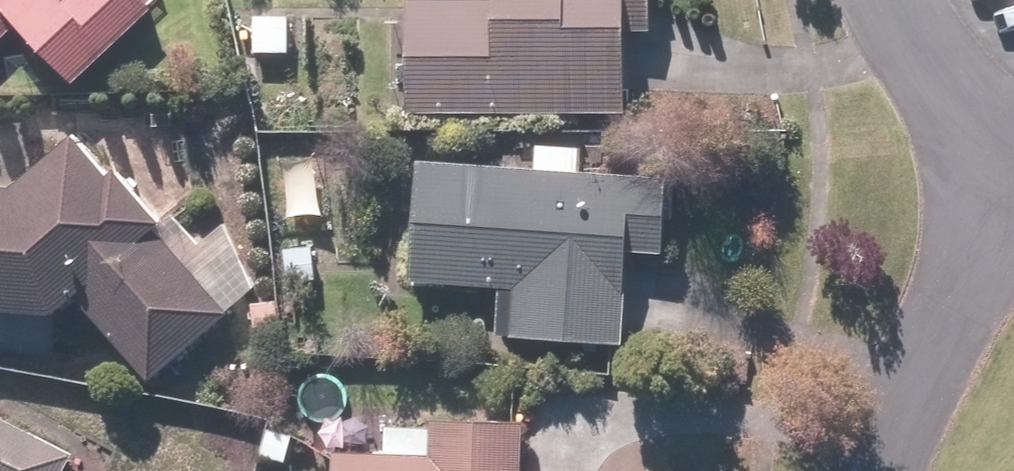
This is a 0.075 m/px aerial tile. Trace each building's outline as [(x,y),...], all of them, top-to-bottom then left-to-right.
[(17,29),(72,87),(152,12),(141,0),(68,0),(63,5),(58,0),(0,0),(0,45),(17,29)] [(625,115),(624,37),(649,37),(648,0),(490,0),(490,1),(405,2),(407,117),(625,115)] [(0,188),(0,313),(56,318),(78,298),(149,382),(228,315),(156,230),(162,225),(117,172),(111,177),(77,137),(15,189),(0,188)] [(660,256),(666,179),(417,159),(407,282),(497,289),(494,338),(622,348),(629,254),(660,256)] [(74,455),(0,416),(0,470),(66,470),(74,455)] [(330,470),(523,470),(523,424),(430,423),(429,456),(330,455),(330,470)]
